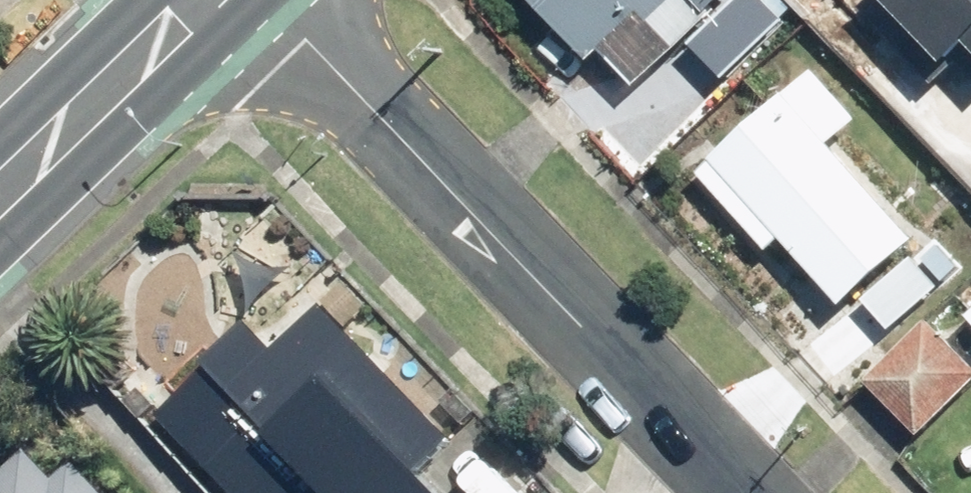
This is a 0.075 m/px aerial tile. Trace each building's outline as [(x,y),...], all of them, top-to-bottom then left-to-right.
[(762,0),(535,0),(595,63),(648,10),(715,82),(782,21),(762,0)] [(866,7),(938,84),(970,53),(970,0),(873,0),(866,7)] [(793,90),(717,158),(840,296),(916,228),(793,90)] [(925,434),(970,391),(970,360),(936,323),(875,380),(925,434)] [(189,443),(237,492),(429,492),(416,480),(451,446),(347,339),(269,415),(244,390),(189,443)] [(0,476),(0,492),(112,492),(50,428),(0,476)]
